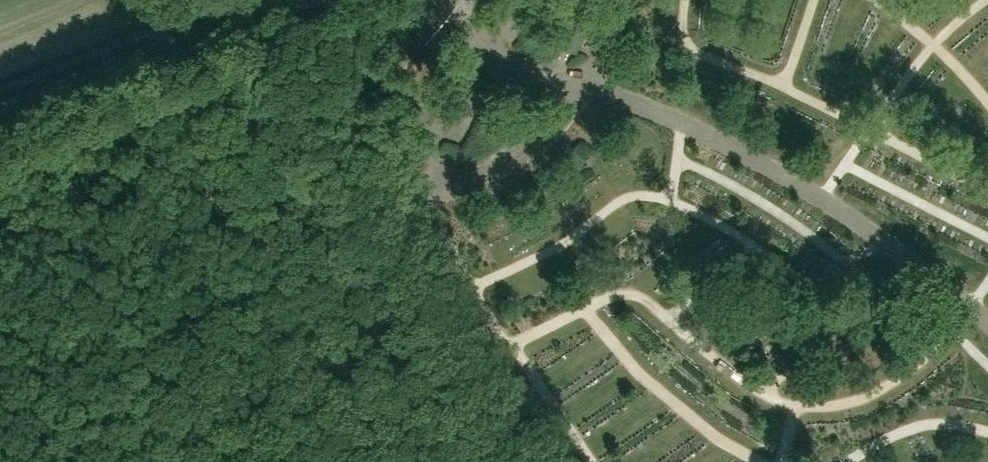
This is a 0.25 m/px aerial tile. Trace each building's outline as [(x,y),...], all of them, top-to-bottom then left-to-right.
[(577,54),(590,21),(570,13),(557,46),(577,54)]
